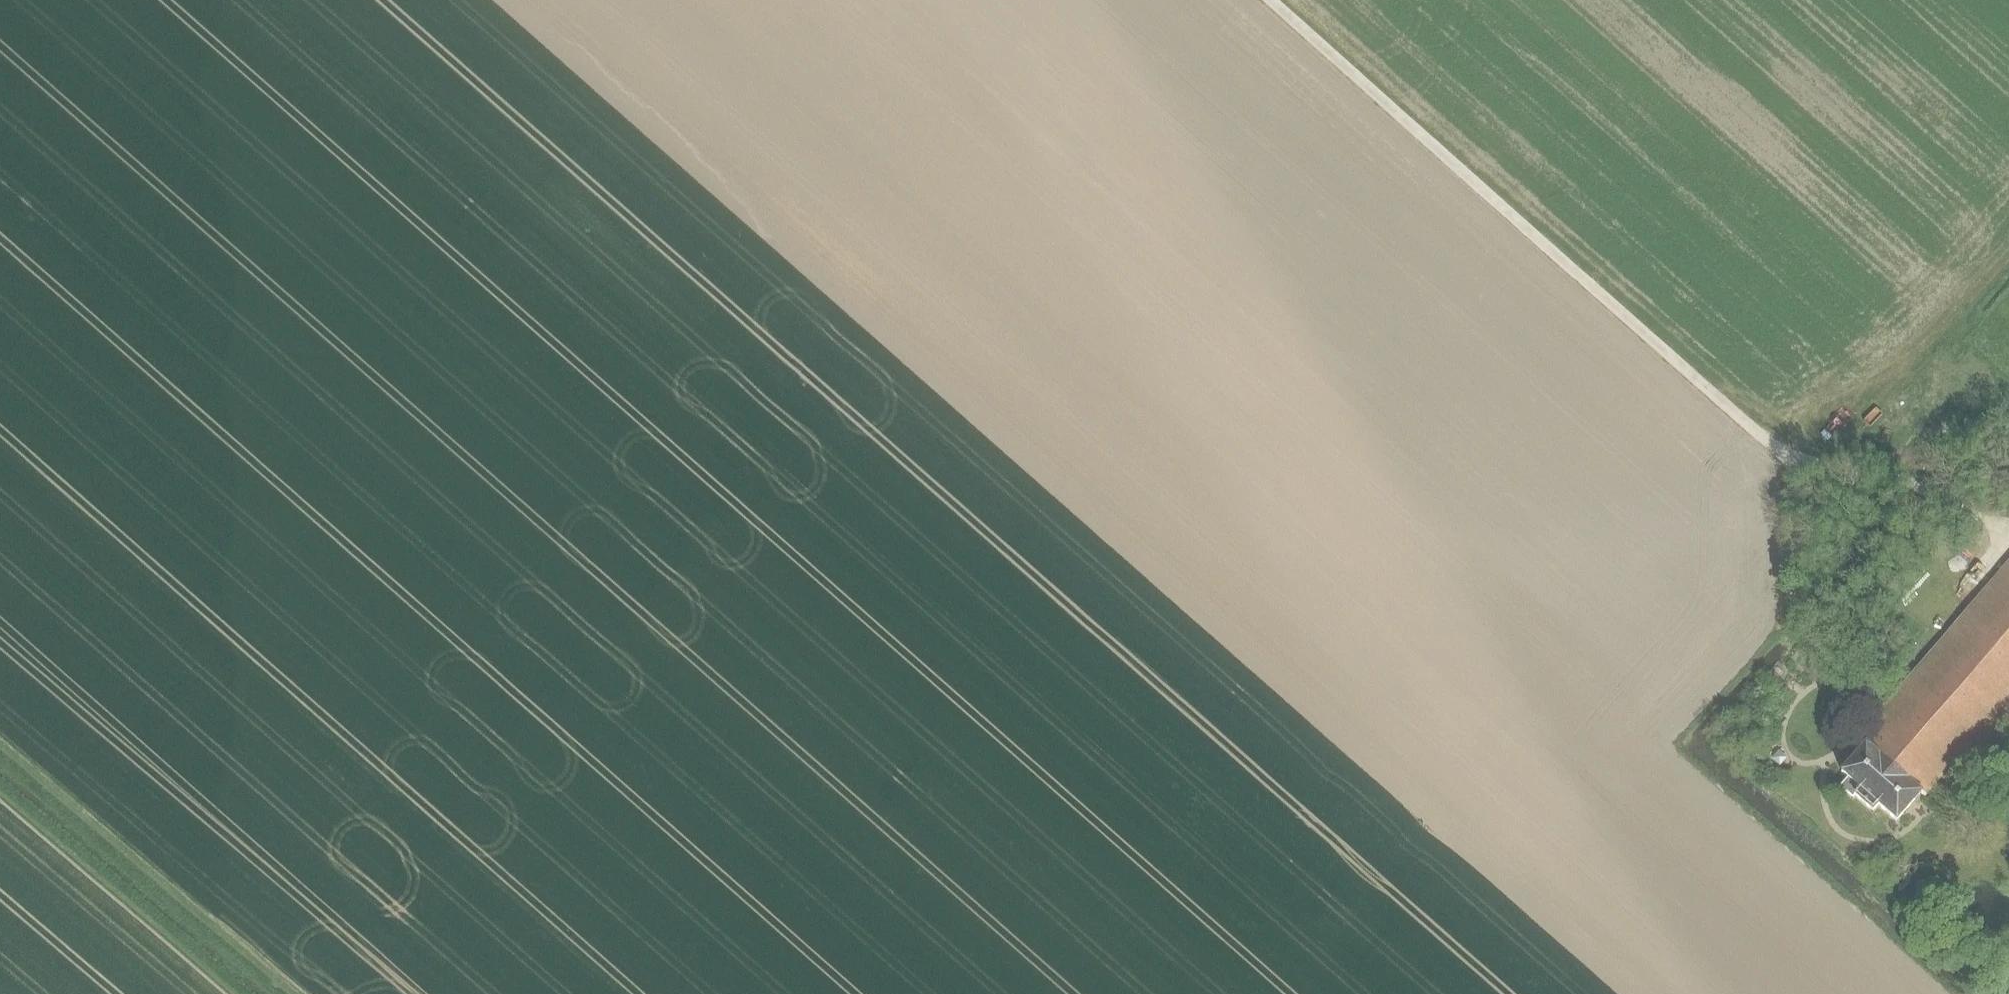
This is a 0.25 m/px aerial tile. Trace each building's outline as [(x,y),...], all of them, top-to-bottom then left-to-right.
[(1877,710),(1881,714),(1858,740),(1863,743),(1839,770),(1845,776),(1837,785),(1850,796),(1852,794),(1870,809),(1875,803),(1893,819),(1917,792),(1922,796),(1939,777),(1946,783),(2008,712),(2008,562),(1877,710)]
